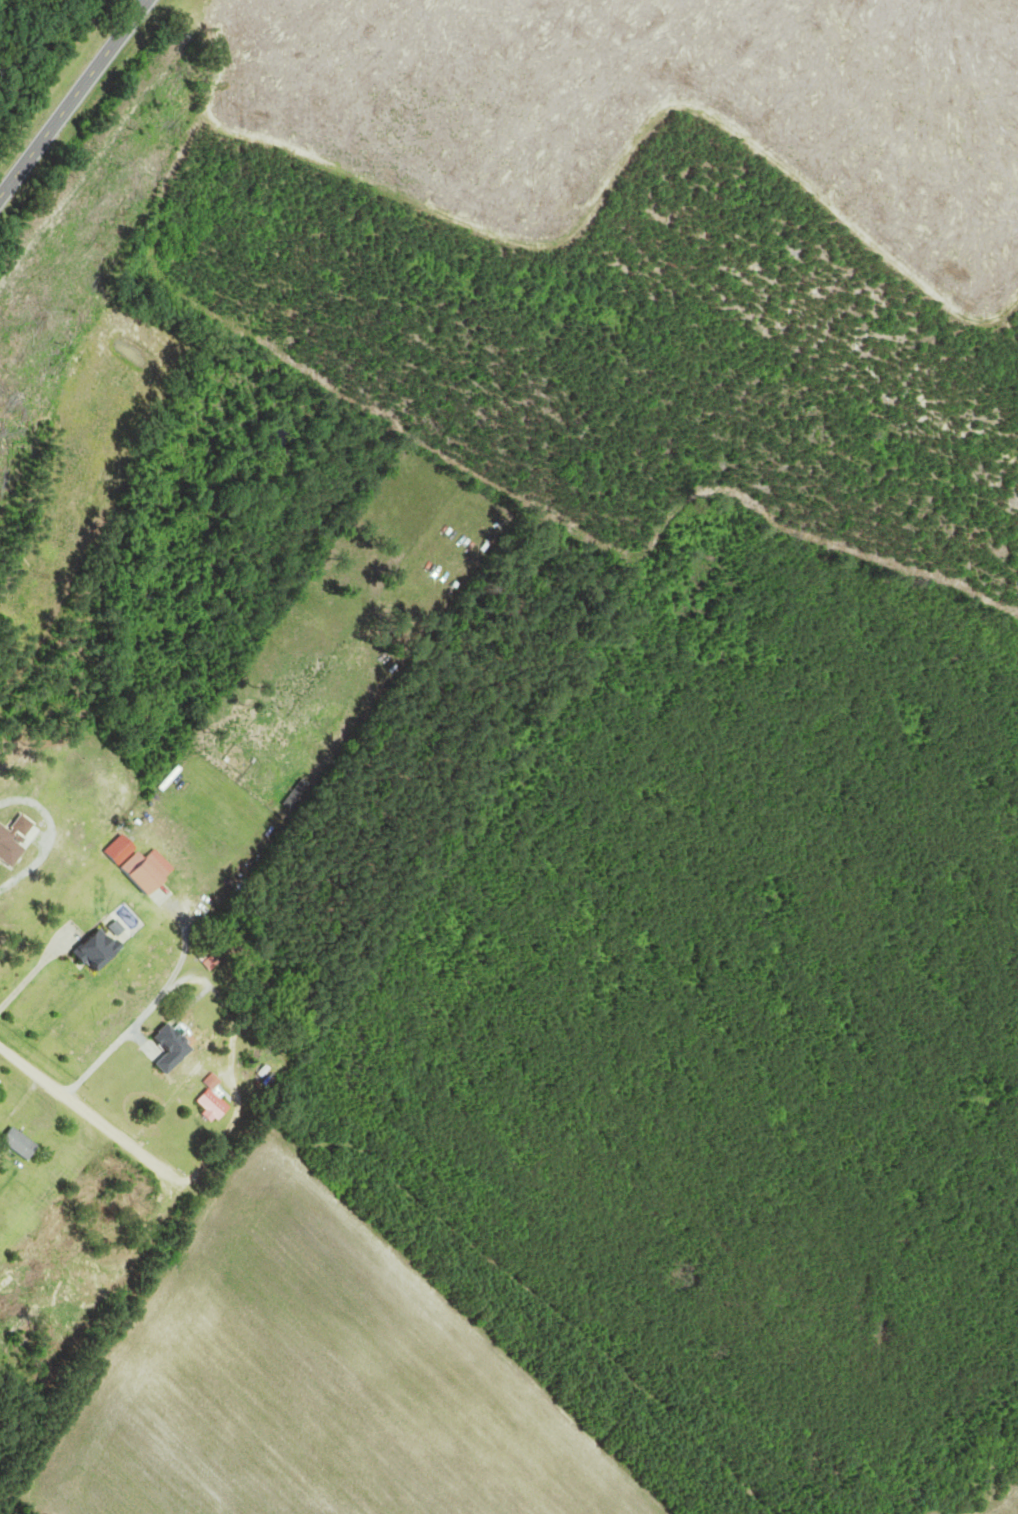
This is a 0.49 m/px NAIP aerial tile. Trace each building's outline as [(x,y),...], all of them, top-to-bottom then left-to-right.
[(156,901),(177,884),(148,851),(128,868),(156,901)] [(104,975),(131,949),(107,926),(81,952),(104,975)] [(177,1048),(163,1064),(176,1075),(204,1044),(177,1020),(163,1036),(177,1048)] [(237,1108),(219,1090),(227,1082),(219,1074),(212,1081),(218,1087),(203,1101),(224,1121),(237,1108)] [(35,1160),(45,1146),(17,1126),(7,1141),(35,1160)]
